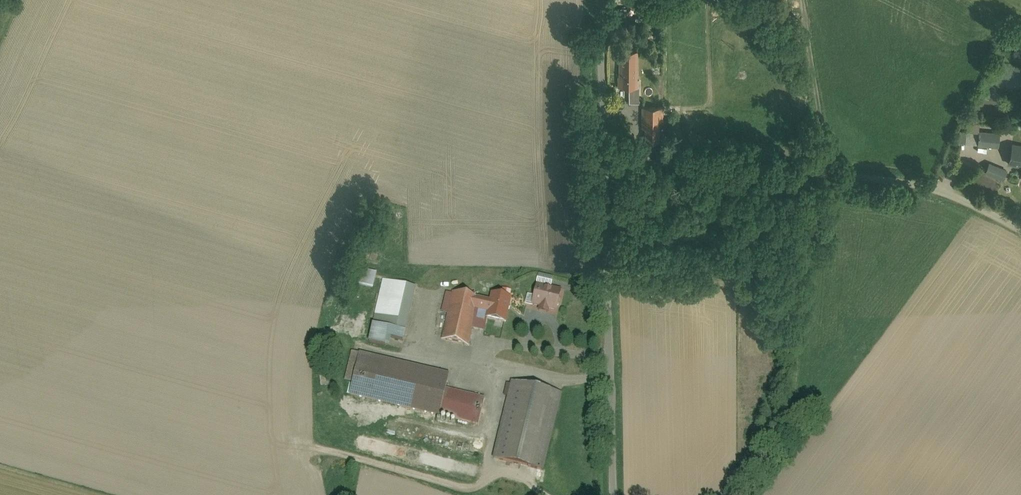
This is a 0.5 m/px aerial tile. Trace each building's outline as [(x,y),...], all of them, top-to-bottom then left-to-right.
[(635,102),(635,50),(614,50),(614,88),(623,88),(623,102),(635,102)] [(661,108),(638,108),(638,134),(641,134),(641,141),(661,141),(661,108)] [(968,120),(968,141),(1001,140),(1001,129),(982,130),(982,120),(968,120)] [(993,160),(986,172),(1004,182),(1010,170),(993,160)] [(736,260),(731,259),(730,263),(719,261),(717,272),(734,275),(736,260)] [(374,269),(351,264),(347,281),(370,287),(374,269)] [(415,286),(381,278),(368,342),(386,346),(388,336),(403,340),(415,286)] [(541,281),(536,300),(561,307),(566,288),(541,281)] [(446,334),(468,340),(478,303),(493,308),(492,315),(508,319),(514,296),(498,292),(496,301),(457,291),(446,334)] [(360,358),(351,398),(481,428),(487,402),(447,392),(450,379),(360,358)] [(507,410),(496,454),(547,467),(566,394),(515,381),(507,410)]
